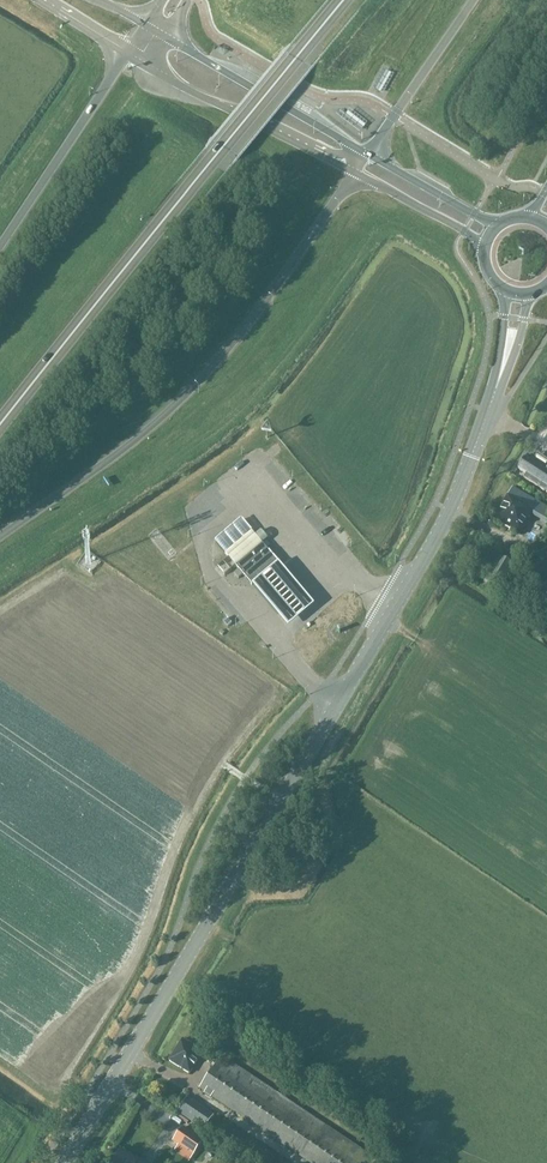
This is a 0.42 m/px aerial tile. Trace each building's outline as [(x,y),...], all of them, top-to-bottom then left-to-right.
[(250,462),(258,451),(250,446),(243,456),(250,462)] [(526,455),(517,468),(526,474),(524,478),(546,493),(546,469),(526,455)] [(261,467),(269,480),(280,473),(271,461),(261,467)] [(280,474),(271,480),(275,486),(284,479),(280,474)] [(536,502),(511,487),(493,519),(520,535),(529,519),(527,517),(530,512),(546,522),(546,508),(536,502)] [(258,540),(251,531),(252,530),(241,518),(214,541),(224,553),(232,562),(250,584),(277,562),(258,540)] [(499,591),(514,565),(498,556),(483,582),(499,591)] [(296,585),(277,562),(250,584),(269,607),(287,628),(313,605),(296,585)] [(302,621),(298,628),(305,632),(309,625),(302,621)] [(189,1073),(202,1052),(182,1039),(169,1061),(189,1073)] [(211,1097),(310,1162),(367,1162),(371,1157),(228,1060),(222,1069),(216,1064),(199,1088),(205,1092),(204,1094),(210,1098),(211,1097)] [(177,1114),(203,1131),(214,1117),(188,1099),(177,1114)] [(183,1127),(173,1142),(179,1146),(192,1156),(203,1141),(183,1127)] [(138,1160),(136,1162),(120,1152),(112,1162),(142,1162),(138,1160)]
